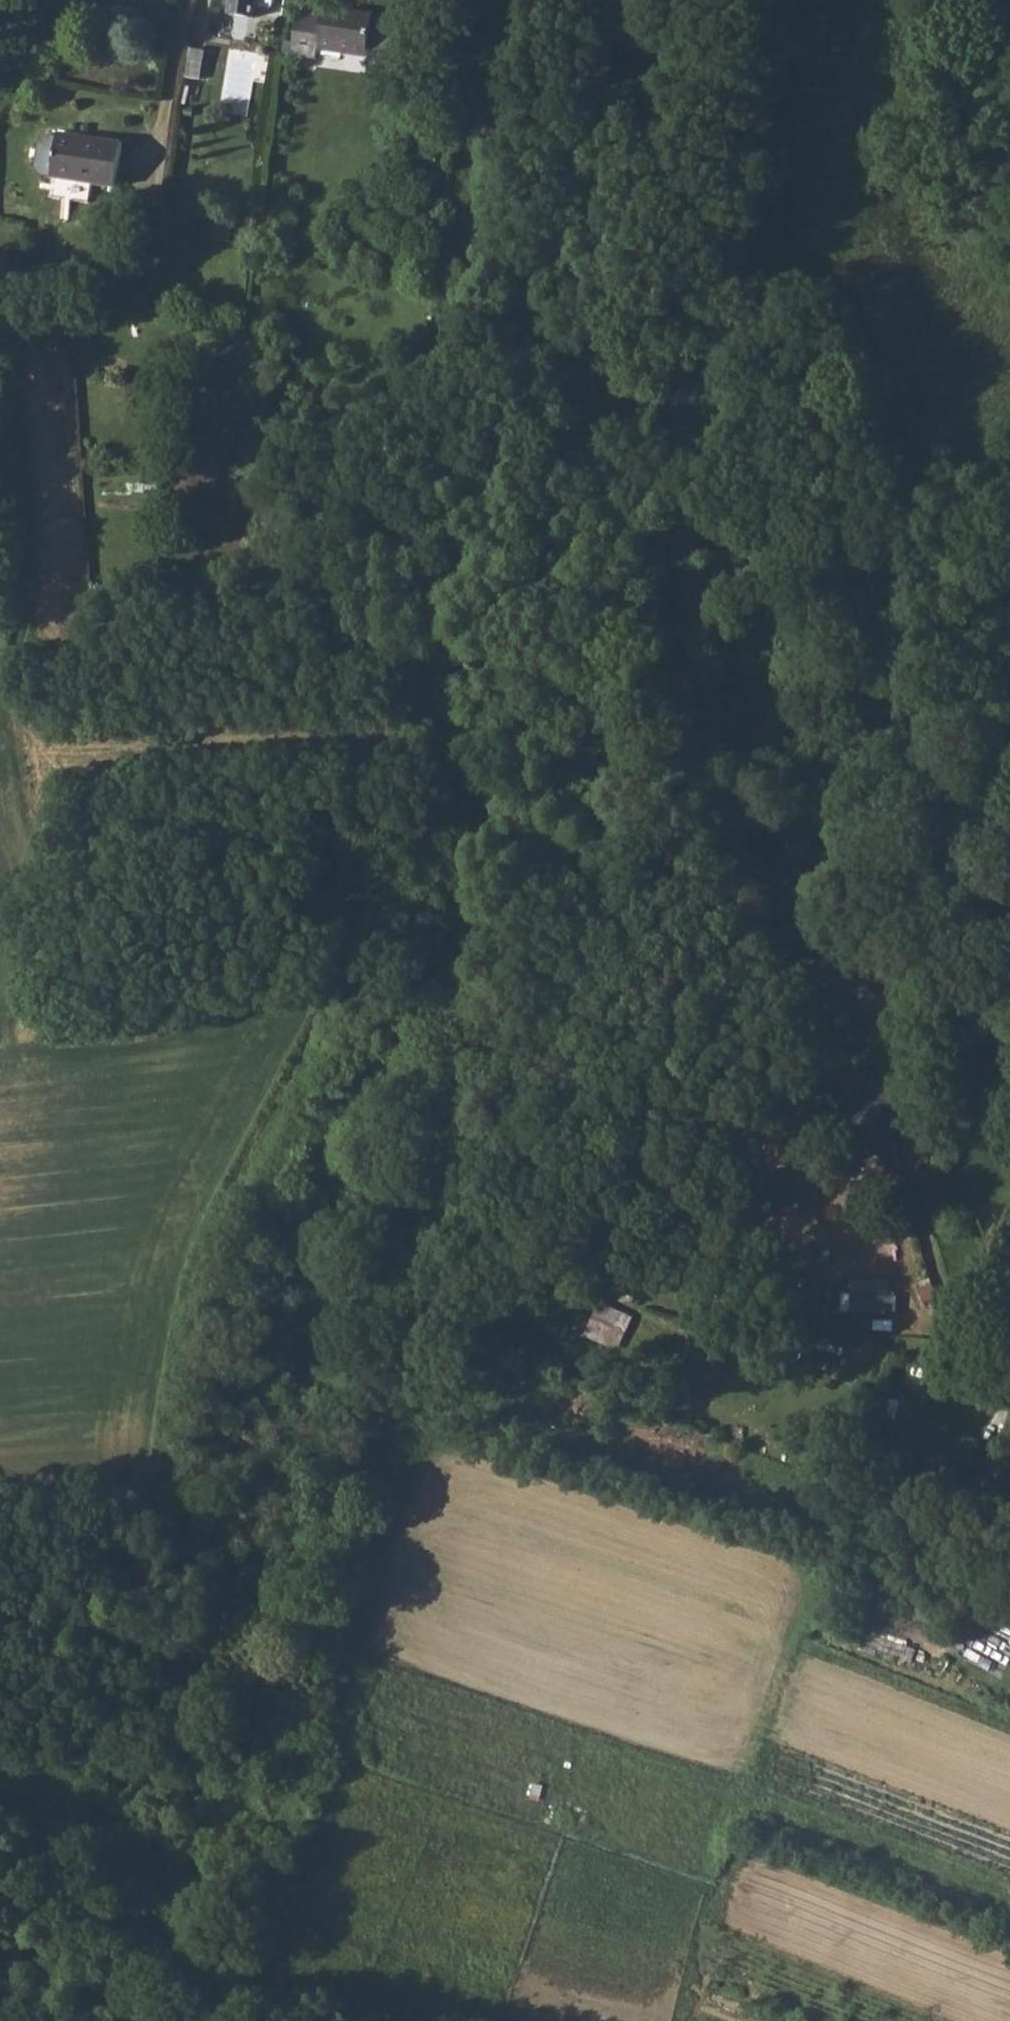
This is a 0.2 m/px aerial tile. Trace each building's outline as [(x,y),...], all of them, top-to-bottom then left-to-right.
[(224,12),(249,15),(251,0),(226,0),(224,12)] [(289,50),(316,53),(318,44),(323,0),(319,0),(318,7),(295,4),(289,50)] [(323,0),(318,44),(346,49),(363,50),(368,13),(368,11),(335,7),(336,2),(323,0)] [(368,13),(363,50),(382,53),(388,16),(368,13)] [(182,47),(178,76),(204,80),(208,50),(182,47)] [(73,143),(49,140),(39,138),(31,144),(27,170),(33,178),(43,179),(109,189),(116,145),(74,139),(73,143)] [(894,1312),(895,1279),(856,1277),(855,1291),(844,1291),(843,1309),(894,1312)] [(873,1345),(851,1342),(849,1356),(871,1359),(873,1345)]
